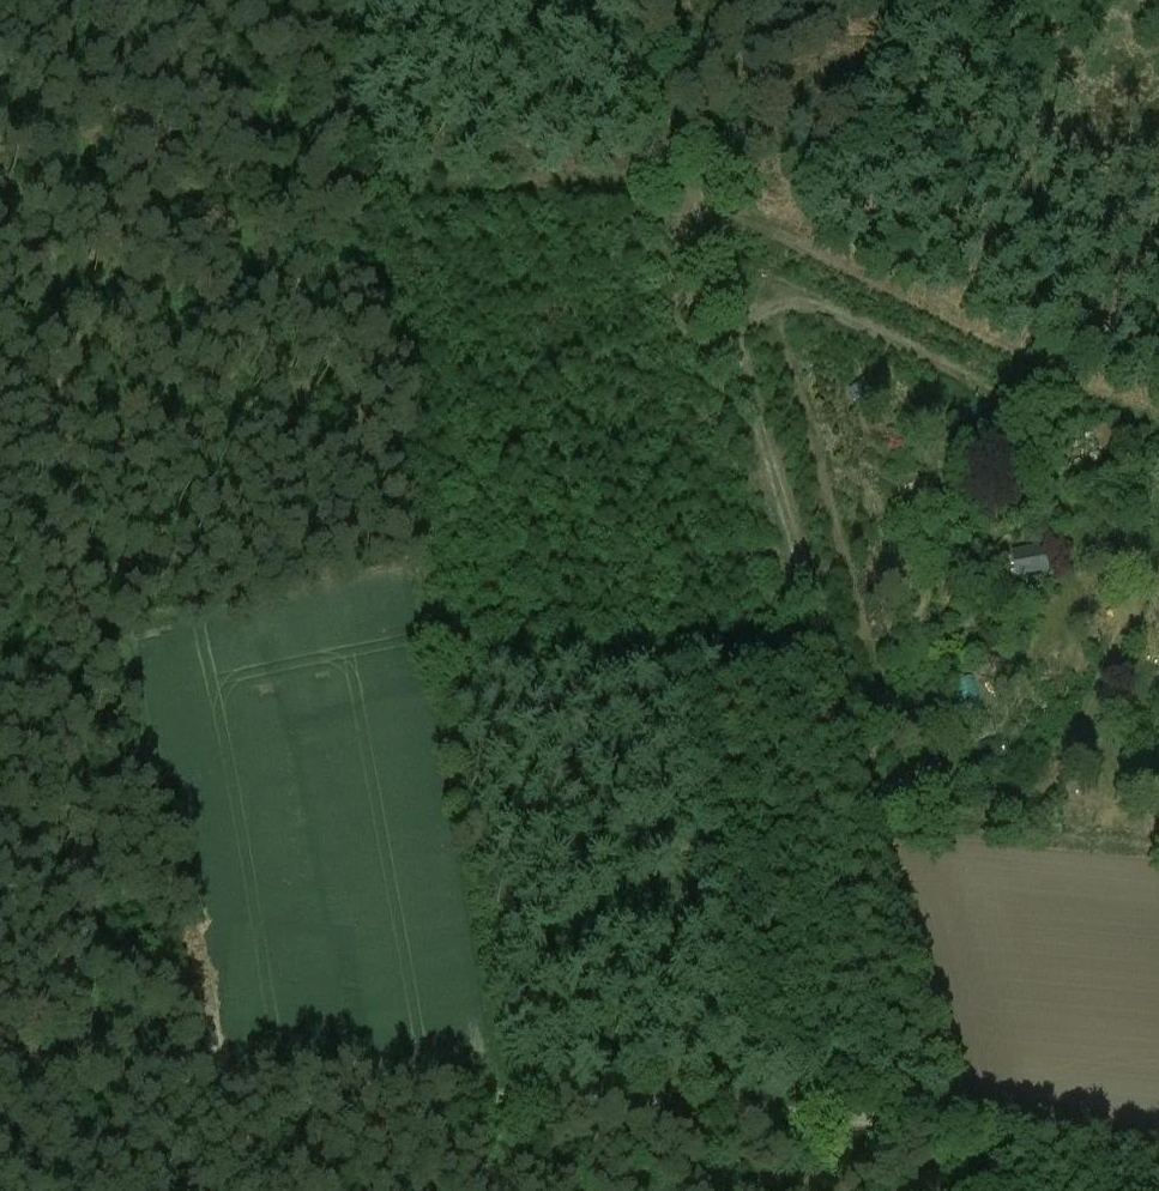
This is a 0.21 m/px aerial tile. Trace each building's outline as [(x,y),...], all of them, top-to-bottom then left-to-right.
[(1044,547),(1012,553),(1017,581),(1049,575),(1044,547)] [(970,720),(995,712),(983,674),(958,682),(970,720)]
